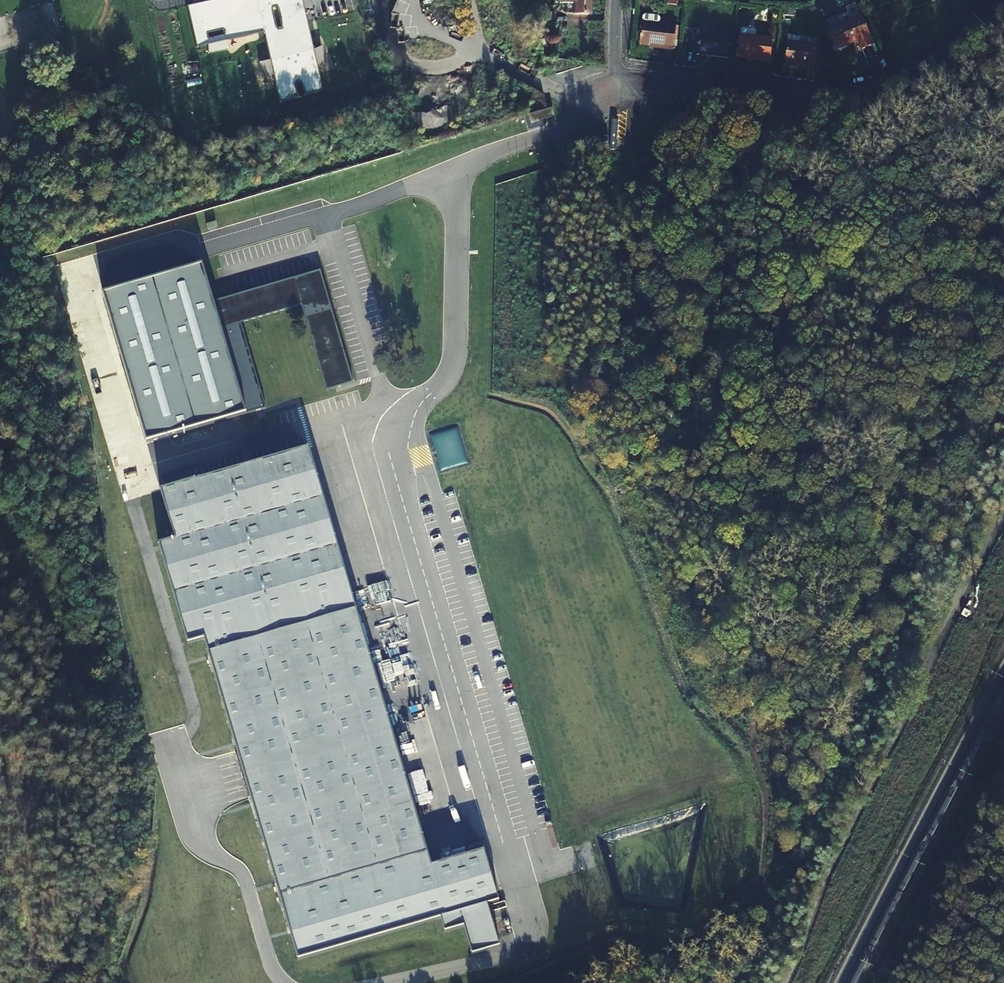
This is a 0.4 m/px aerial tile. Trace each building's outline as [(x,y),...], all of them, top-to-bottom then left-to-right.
[(185,6),(195,48),(206,46),(207,54),(208,54),(208,51),(226,48),(227,50),(228,50),(225,41),(262,33),(268,61),(258,63),(259,64),(261,63),(267,76),(264,77),(265,78),(271,75),(278,104),(321,92),(315,65),(323,65),(323,64),(320,64),(318,49),(321,47),(321,46),(312,50),(302,8),(300,0),(214,0),(198,4),(199,11),(194,12),(193,5),(192,5),(185,6)] [(557,3),(573,4),(572,14),(586,14),(587,0),(557,0),(557,3)] [(535,8),(538,23),(546,21),(550,20),(552,20),(550,12),(548,13),(546,5),(535,8)] [(859,17),(828,31),(837,49),(857,40),(861,49),(872,44),(859,17)] [(675,28),(641,23),(639,44),(664,47),(664,49),(672,50),(675,28)] [(915,26),(907,31),(910,36),(918,31),(915,26)] [(728,60),(730,39),(700,35),(697,57),(728,60)] [(773,40),(739,36),(736,57),(762,61),(761,63),(770,63),(773,40)] [(817,48),(787,45),(784,68),(814,71),(817,48)] [(196,258),(99,288),(145,437),(244,406),(217,321),(293,298),(320,384),(345,375),(312,264),(208,296),(196,258)] [(342,558),(319,483),(308,448),(189,482),(185,470),(159,478),(178,538),(173,540),(163,543),(192,638),(207,634),(298,931),(283,936),(291,962),(449,915),(453,928),(472,923),(480,951),(505,944),(493,903),(503,900),(488,850),(436,865),(342,558)] [(319,483),(342,558),(356,554),(334,478),(319,483)]
